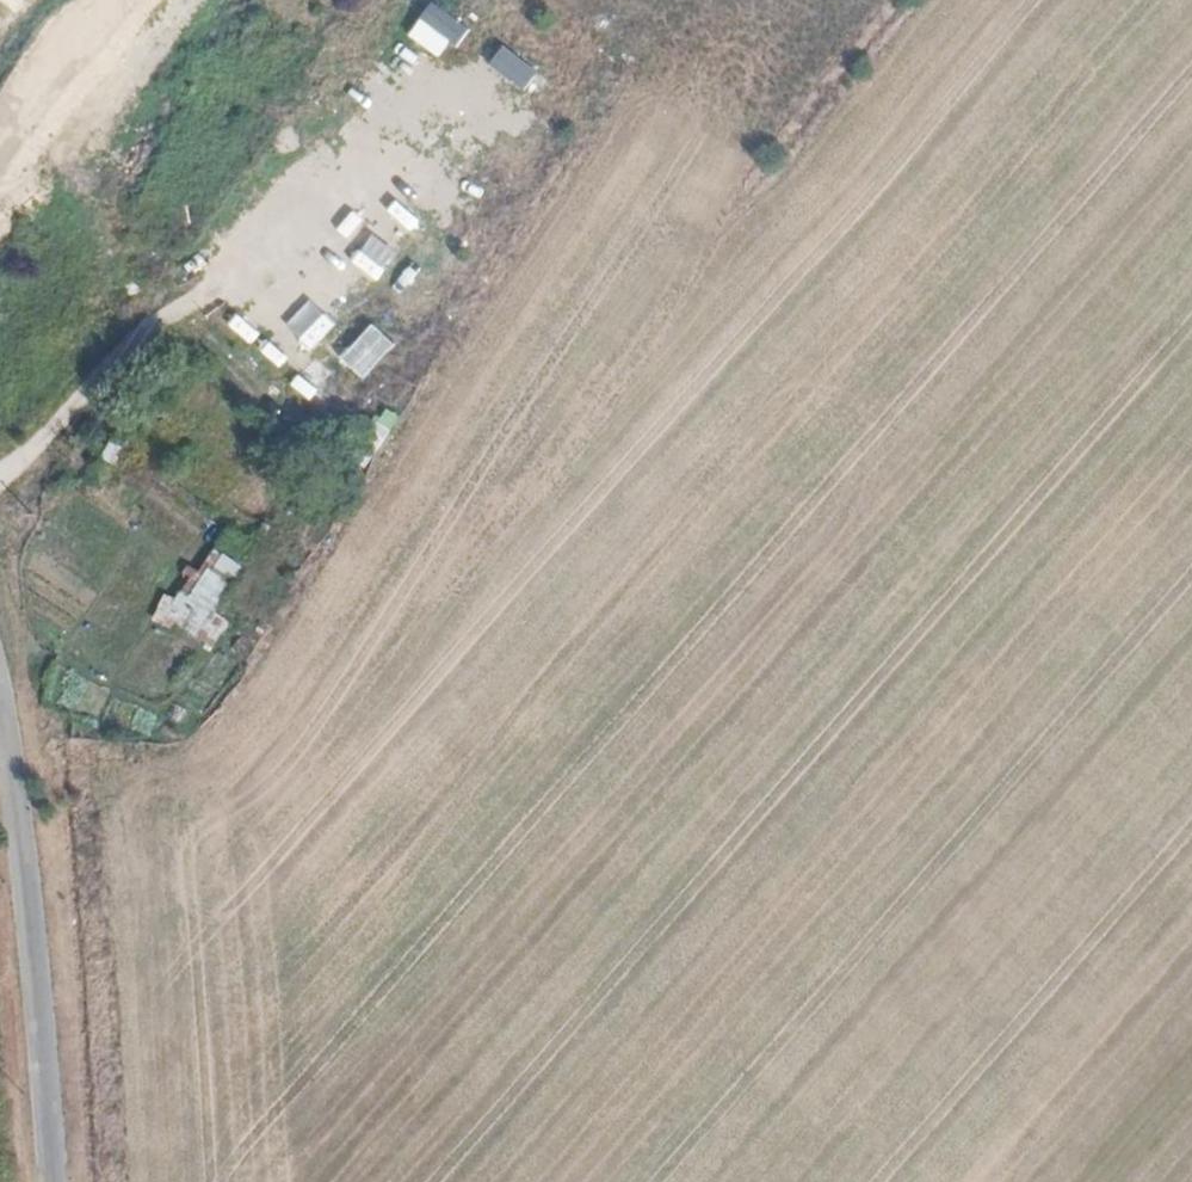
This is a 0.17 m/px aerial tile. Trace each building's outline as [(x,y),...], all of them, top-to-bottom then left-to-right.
[(370,246),(396,272),(423,245),(397,219),(370,246)] [(333,299),(318,317),(340,334),(355,317),(333,299)] [(269,360),(297,336),(274,308),(246,332),(269,360)] [(371,322),(341,360),(366,379),(396,342),(371,322)] [(311,386),(335,367),(323,351),(299,370),(311,386)] [(326,401),(351,375),(338,363),(313,388),(326,401)] [(365,463),(402,418),(388,407),(351,452),(365,463)] [(101,458),(116,465),(126,444),(110,437),(101,458)] [(163,592),(154,620),(215,641),(243,560),(210,549),(202,573),(188,568),(178,597),(163,592)]
